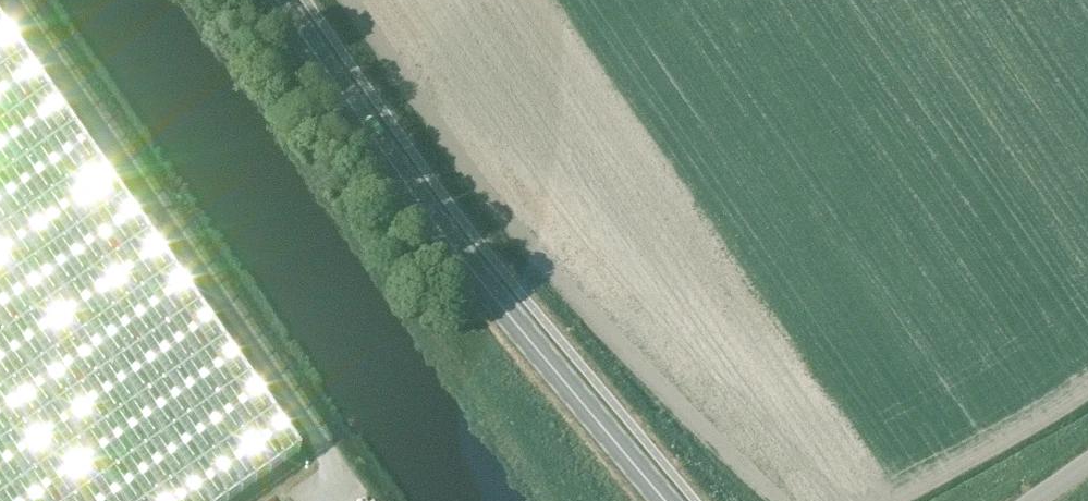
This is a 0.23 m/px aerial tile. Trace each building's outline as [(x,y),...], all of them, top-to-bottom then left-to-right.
[(300,453),(0,24),(0,500),(231,500),(300,453)]
